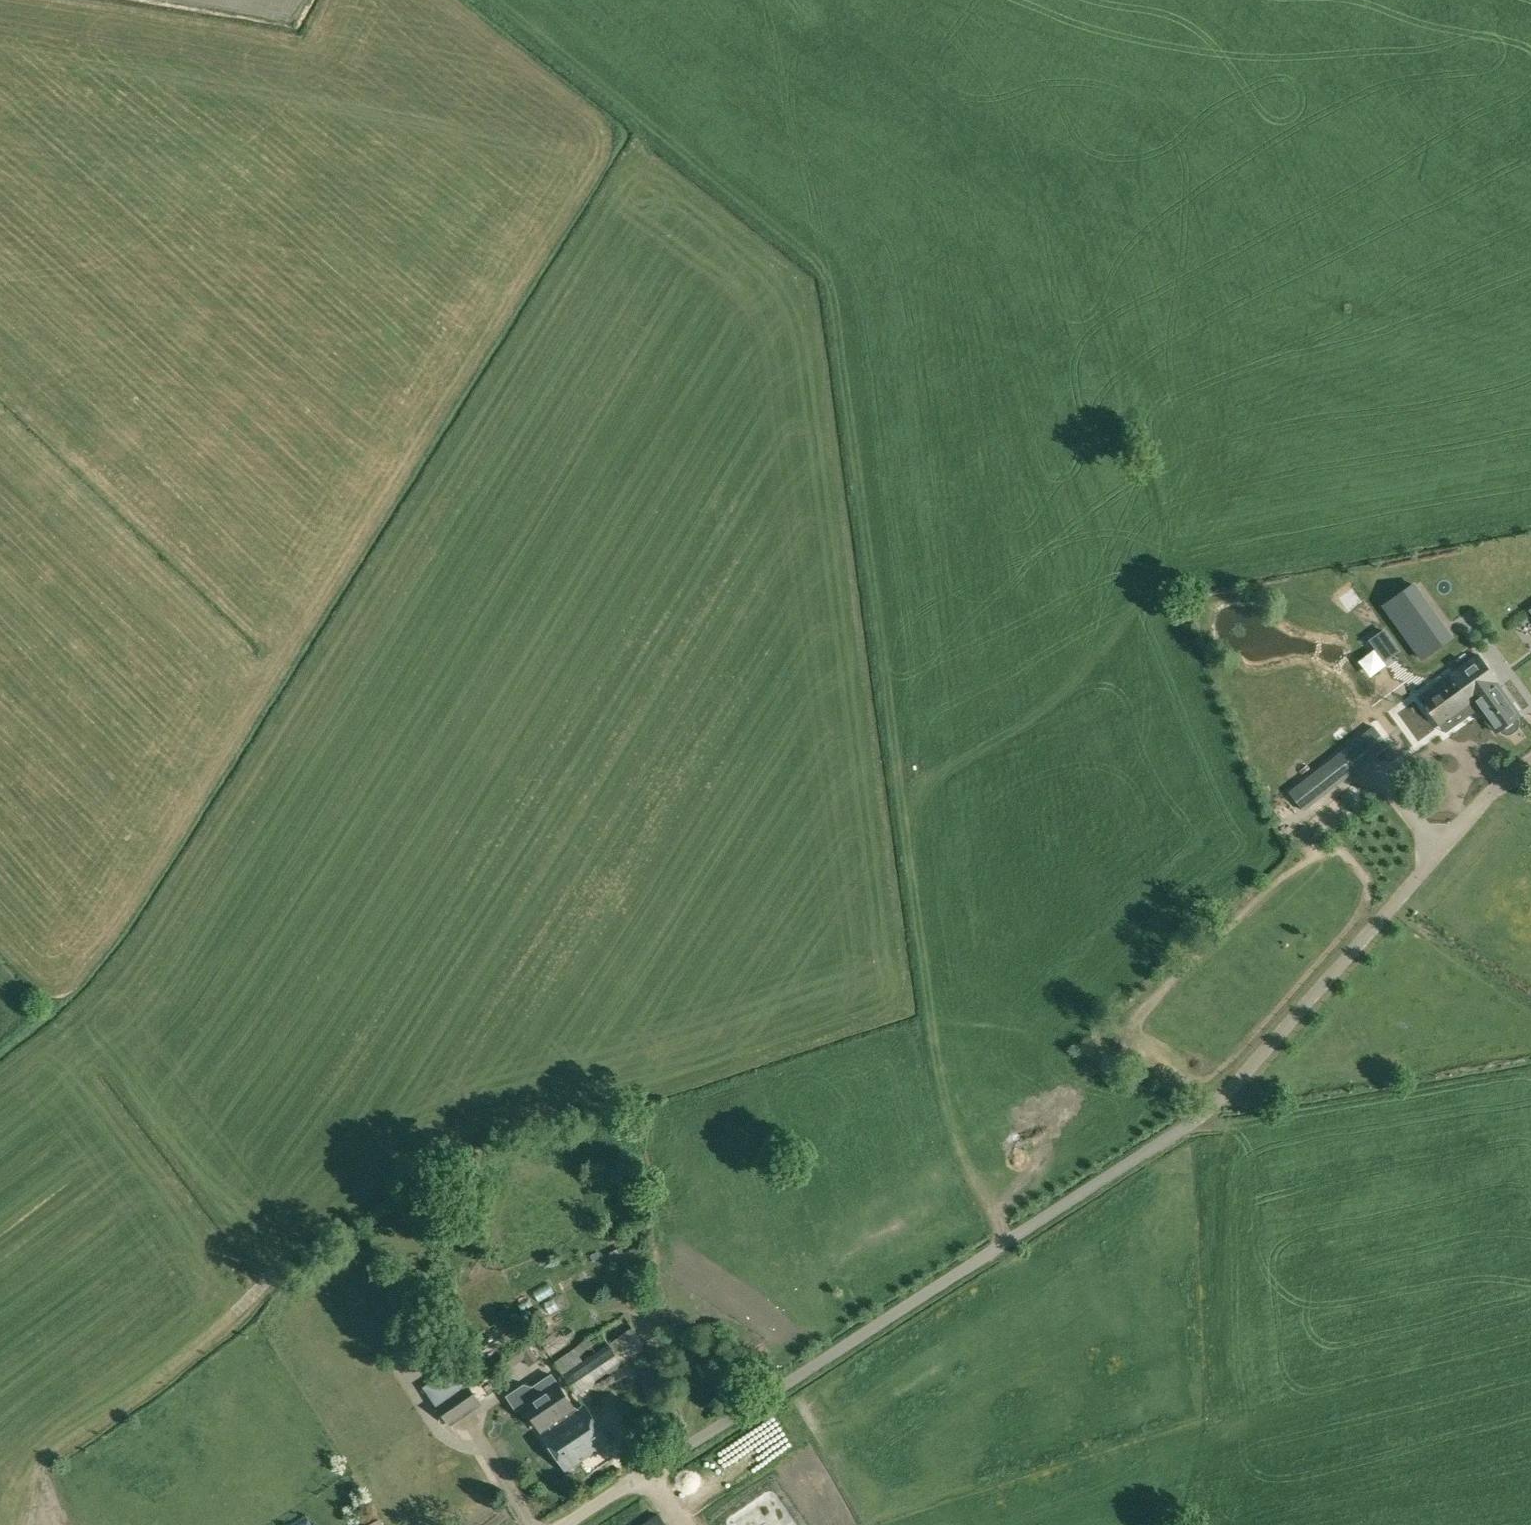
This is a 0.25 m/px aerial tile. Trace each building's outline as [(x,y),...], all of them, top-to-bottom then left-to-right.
[(1420,660),(1453,635),(1416,582),(1382,608),(1420,660)] [(1517,717),(1521,714),(1477,655),(1453,672),(1479,708),(1496,732),(1499,730),(1501,733),(1507,735),(1511,735),(1518,730),(1520,726),(1519,720),(1517,717)] [(1479,708),(1453,672),(1419,697),(1439,724),(1443,722),(1449,730),(1479,708)] [(1361,734),(1289,791),(1304,810),(1376,753),(1361,734)] [(622,1259),(617,1248),(610,1252),(615,1263),(622,1259)] [(631,1330),(610,1344),(624,1365),(646,1350),(631,1330)] [(527,1341),(496,1363),(503,1373),(524,1358),(529,1365),(538,1358),(527,1341)] [(624,1365),(610,1344),(609,1343),(564,1375),(577,1395),(624,1365)] [(639,1366),(646,1401),(670,1395),(662,1361),(639,1366)] [(480,1376),(472,1364),(457,1374),(452,1366),(422,1386),(436,1406),(448,1423),(479,1402),(468,1384),(480,1376)] [(548,1425),(550,1428),(541,1434),(566,1471),(609,1441),(585,1405),(574,1412),(572,1409),(574,1408),(557,1383),(524,1405),(541,1430),(548,1425)] [(768,1481),(717,1515),(724,1524),(797,1524),(768,1481)] [(503,1521),(496,1502),(442,1523),(442,1524),(493,1524),(503,1521)] [(659,1515),(644,1524),(666,1524),(659,1515)]
